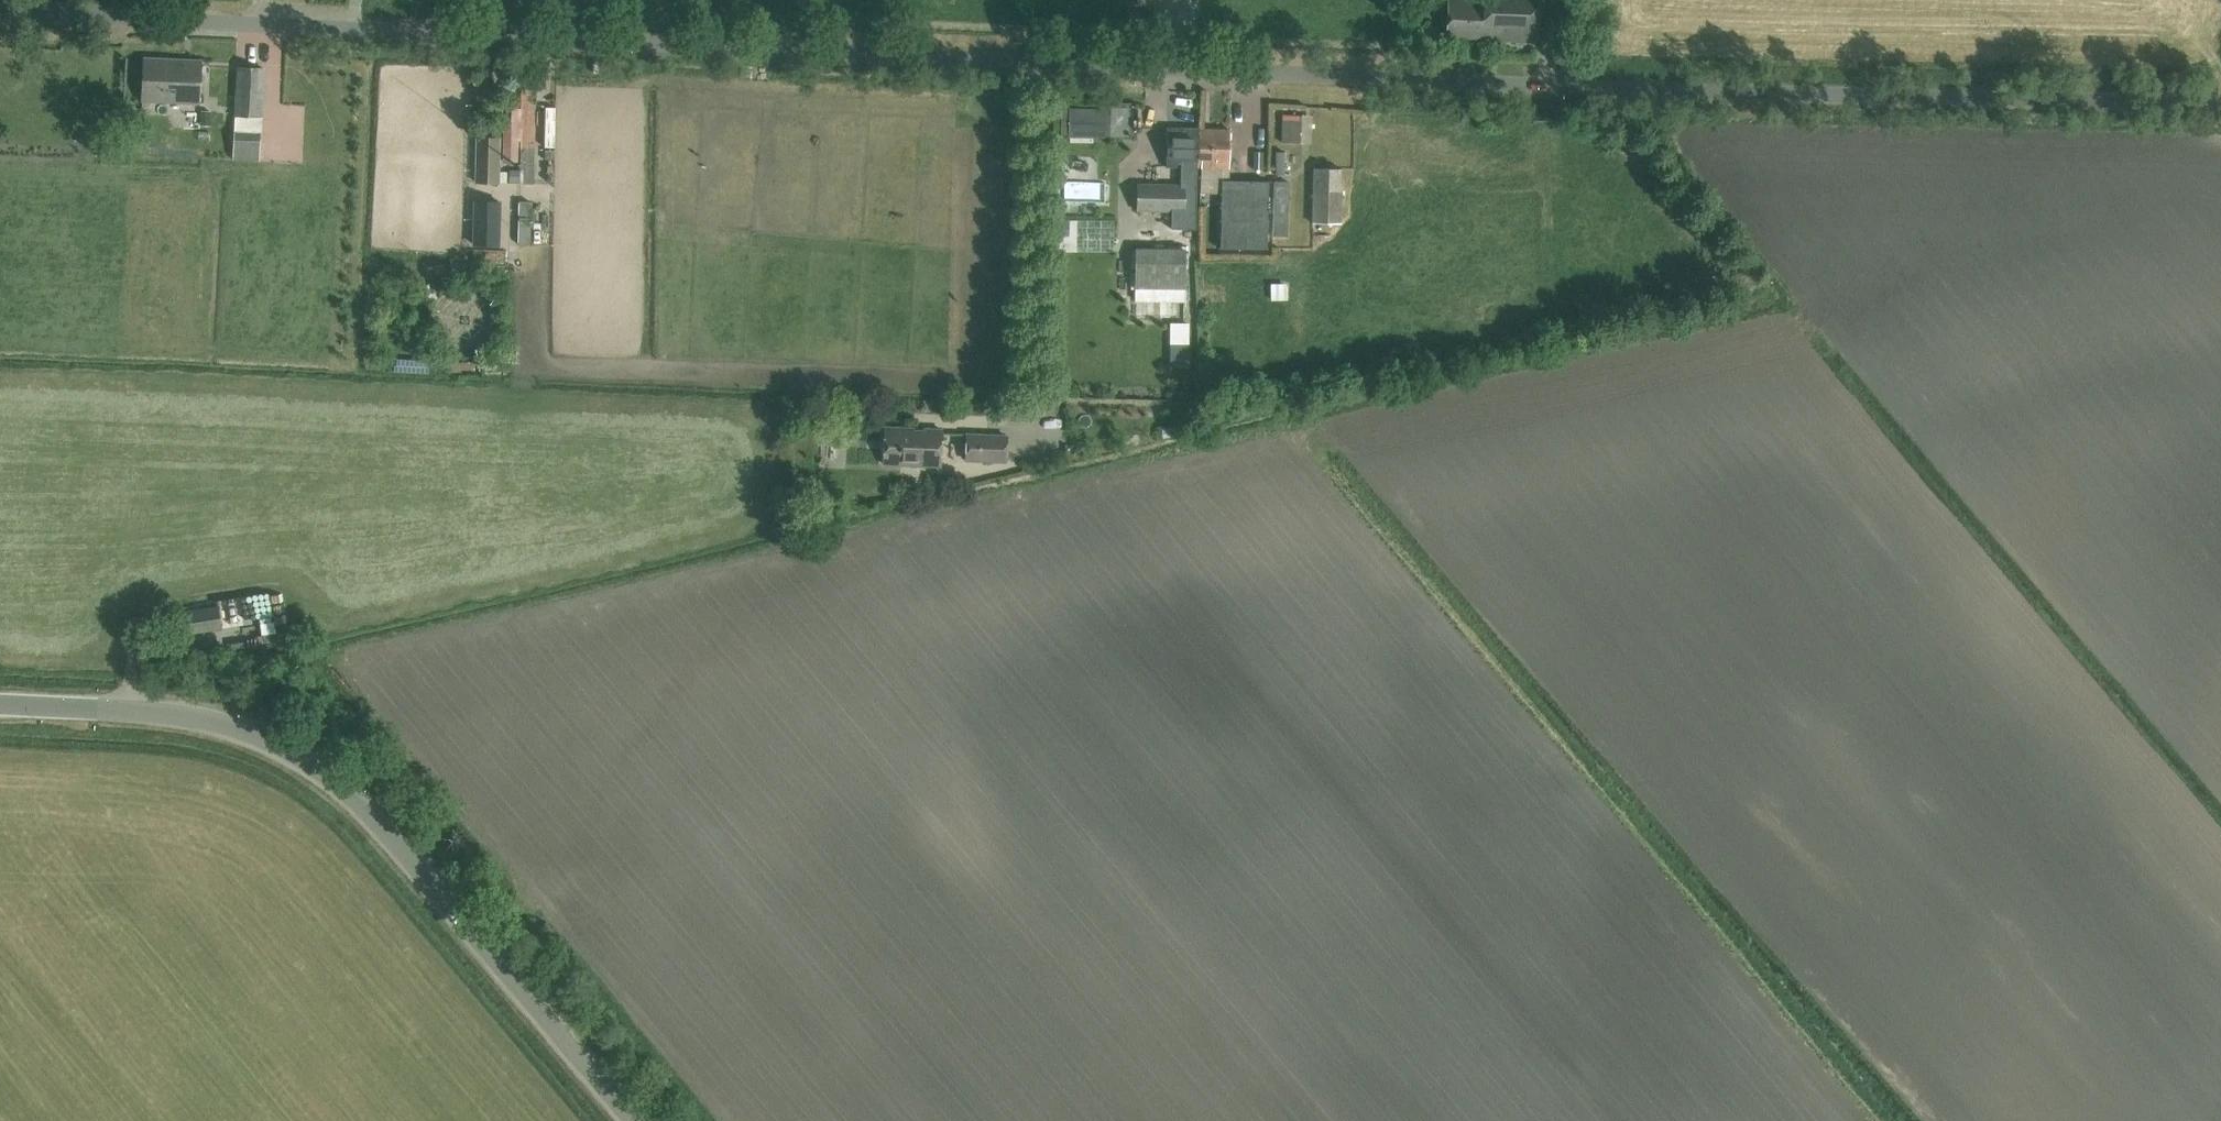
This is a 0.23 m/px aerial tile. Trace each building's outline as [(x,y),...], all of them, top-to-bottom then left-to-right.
[(1450,0),(1448,0),(1447,35),(1480,36),(1480,38),(1536,41),(1538,0),(1481,0),(1481,1),(1450,0)] [(166,59),(145,58),(143,99),(199,102),(201,64),(166,62),(166,59)] [(235,115),(232,159),(260,160),(262,117),(263,117),(265,67),(236,66),(235,115)] [(517,142),(540,141),(537,84),(514,85),(517,142)] [(543,101),(545,144),(555,143),(553,101),(543,101)] [(1069,108),(1069,136),(1095,137),(1095,108),(1069,108)] [(1281,113),(1280,141),(1300,141),(1300,114),(1281,113)] [(1166,166),(1183,166),(1183,180),(1196,181),(1197,166),(1194,166),(1195,127),(1166,127),(1166,166)] [(1194,166),(1197,166),(1201,166),(1200,192),(1221,192),(1220,246),(1268,246),(1269,180),(1228,179),(1229,128),(1195,127),(1194,166)] [(475,182),(500,183),(501,137),(476,137),(475,182)] [(1342,167),(1313,166),(1312,222),(1341,222),(1342,167)] [(1288,180),(1274,180),(1273,234),(1287,234),(1288,180)] [(1185,211),(1185,183),(1136,182),(1135,211),(1185,211)] [(498,244),(499,203),(476,202),(474,243),(498,244)] [(1135,286),(1136,286),(1136,301),(1185,302),(1185,287),(1186,255),(1136,254),(1135,286)] [(470,262),(453,261),(452,275),(469,276),(470,262)] [(1269,277),(1270,294),(1288,293),(1287,276),(1269,277)] [(1188,367),(1188,323),(1170,323),(1170,366),(1188,367)] [(1039,421),(1060,421),(1060,409),(1039,409),(1039,421)] [(941,429),(885,426),(883,462),(940,464),(941,429)] [(965,431),(963,460),(1006,461),(1007,434),(965,431)] [(218,606),(181,611),(184,633),(221,627),(218,606)]
